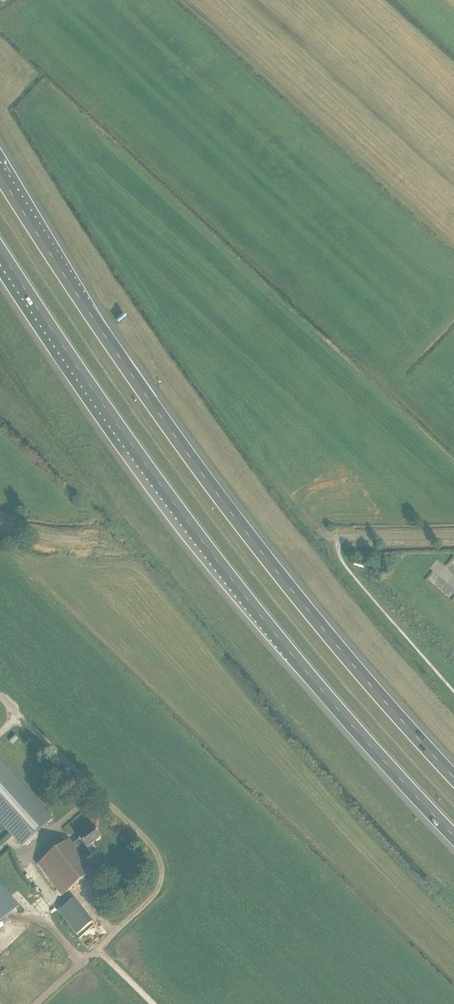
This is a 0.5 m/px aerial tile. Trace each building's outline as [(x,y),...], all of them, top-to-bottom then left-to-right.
[(22,846),(52,820),(0,760),(0,821),(22,846)] [(100,838),(93,828),(78,839),(78,840),(73,845),(69,840),(37,864),(62,896),(93,872),(85,861),(92,856),(86,848),(100,838)] [(16,909),(0,891),(0,923),(16,909)] [(74,899),(58,911),(76,934),(92,922),(74,899)]
